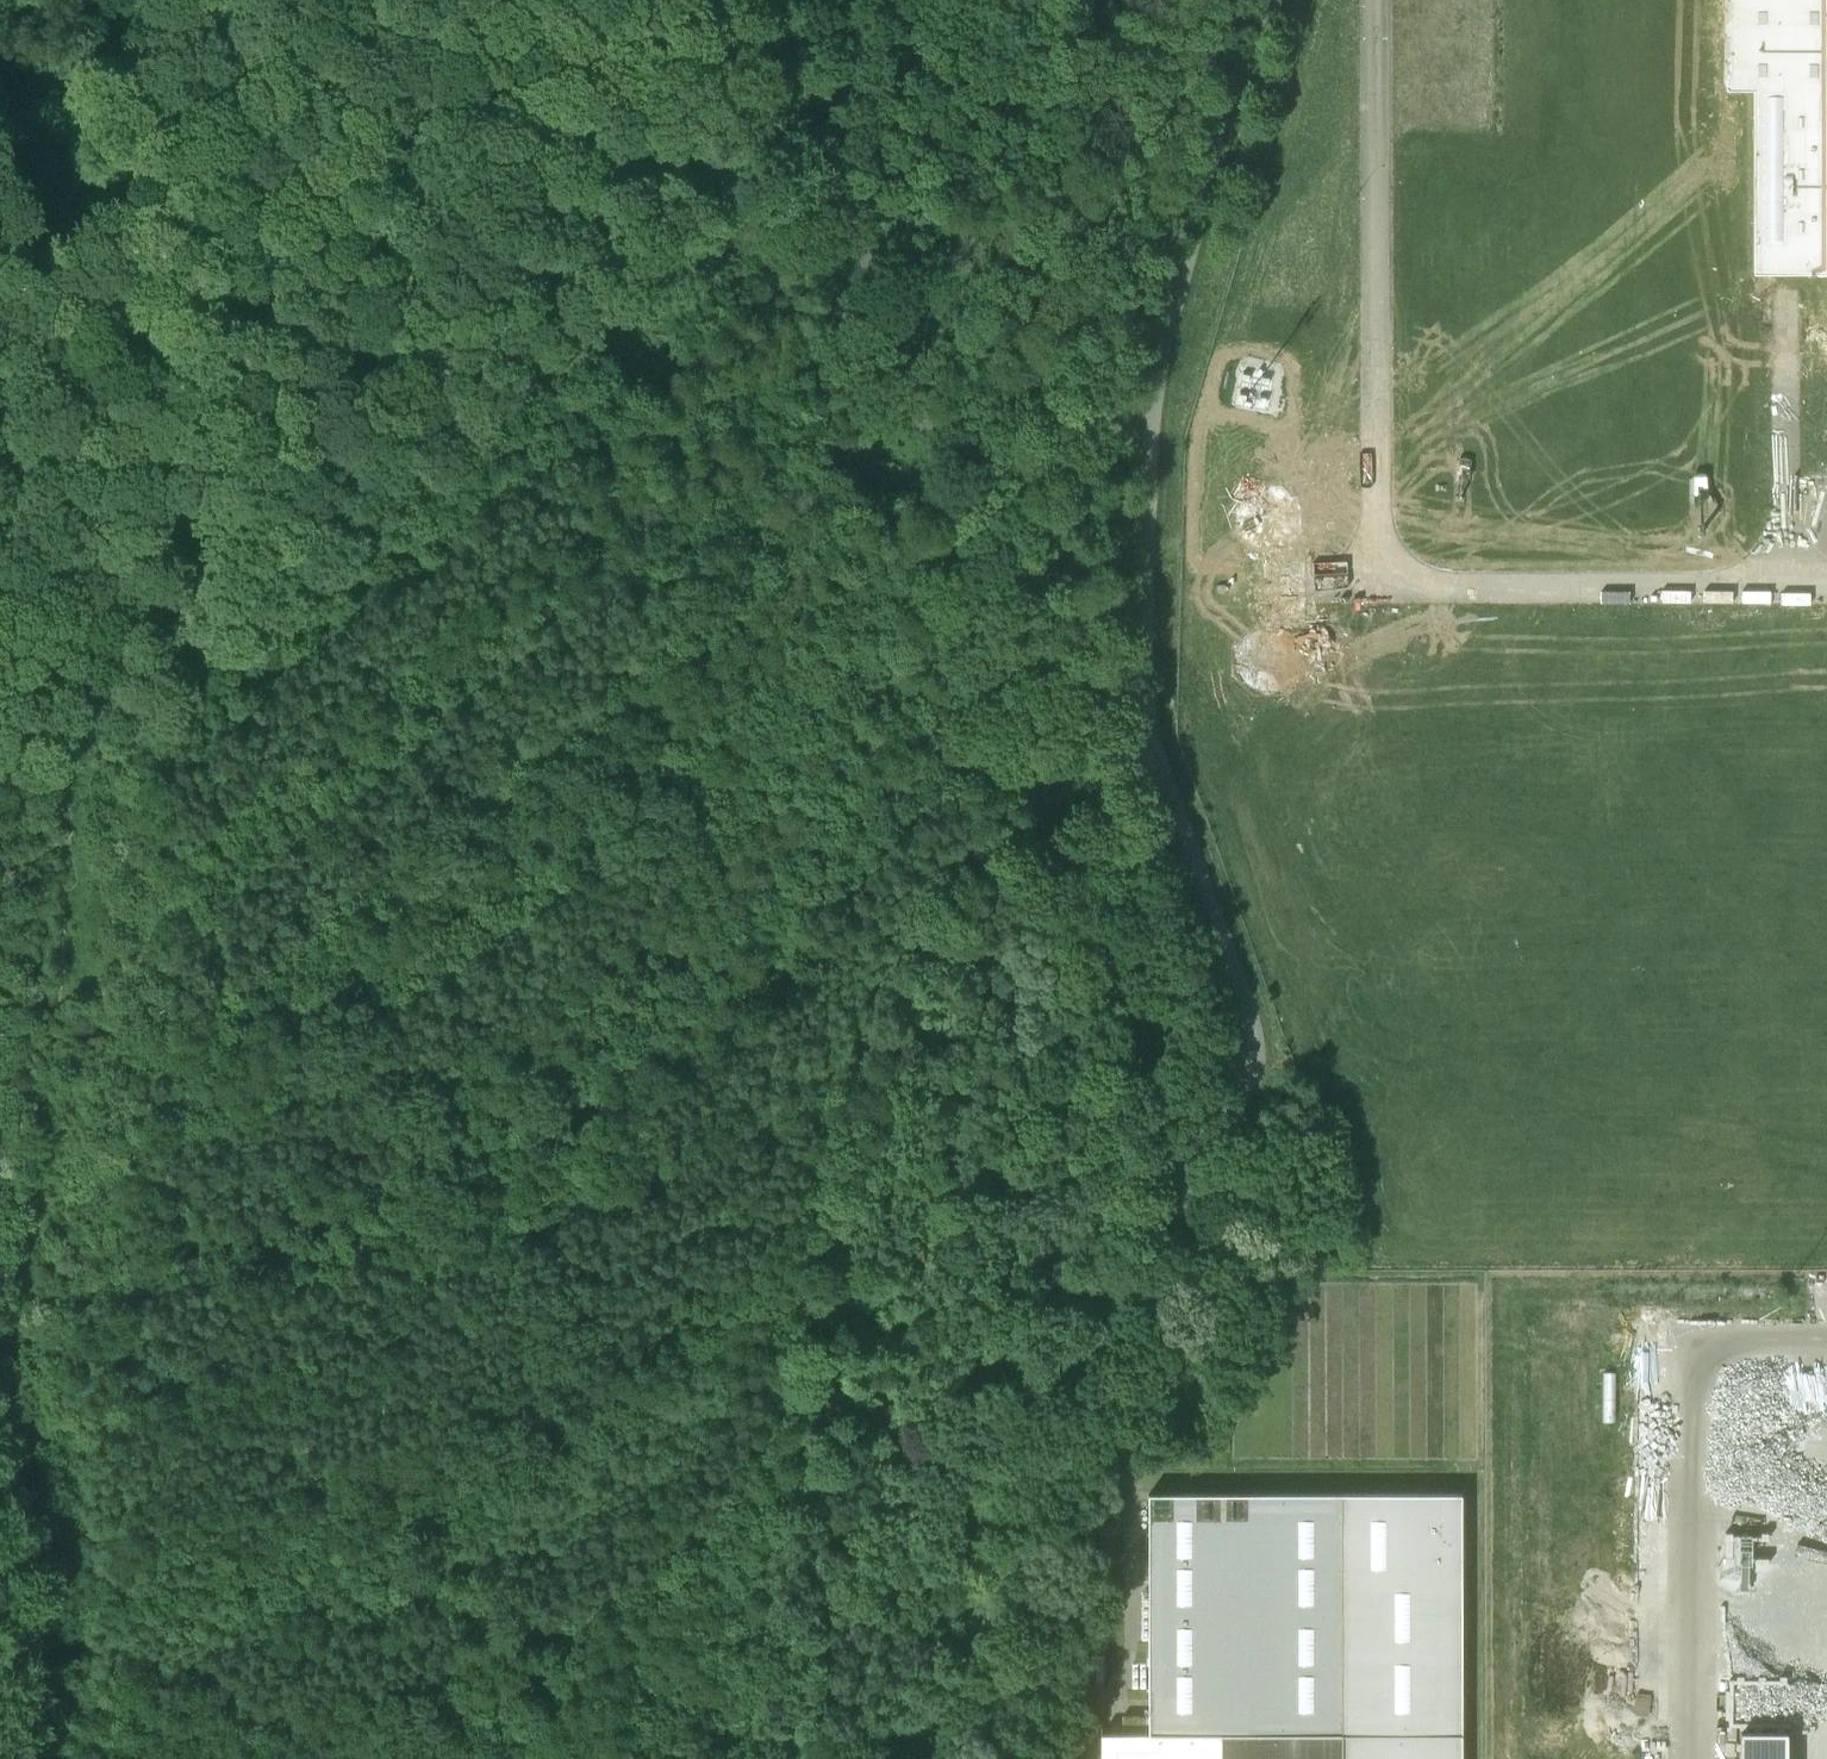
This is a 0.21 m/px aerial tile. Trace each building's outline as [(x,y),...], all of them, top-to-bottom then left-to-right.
[(1731,269),(1826,273),(1826,0),(1742,0),(1731,269)] [(1268,544),(1267,618),(1309,619),(1310,558),(1284,557),(1284,537),(1304,537),(1304,491),(1245,491),(1244,544),(1268,544)] [(1256,638),(1256,672),(1280,673),(1281,639),(1256,638)] [(1334,1494),(1246,1494),(1154,1495),(1149,1716),(1128,1717),(1128,1734),(1101,1734),(1101,1758),(1462,1758),(1461,1494),(1334,1494)] [(1795,1732),(1743,1732),(1743,1758),(1795,1758),(1795,1732)]
